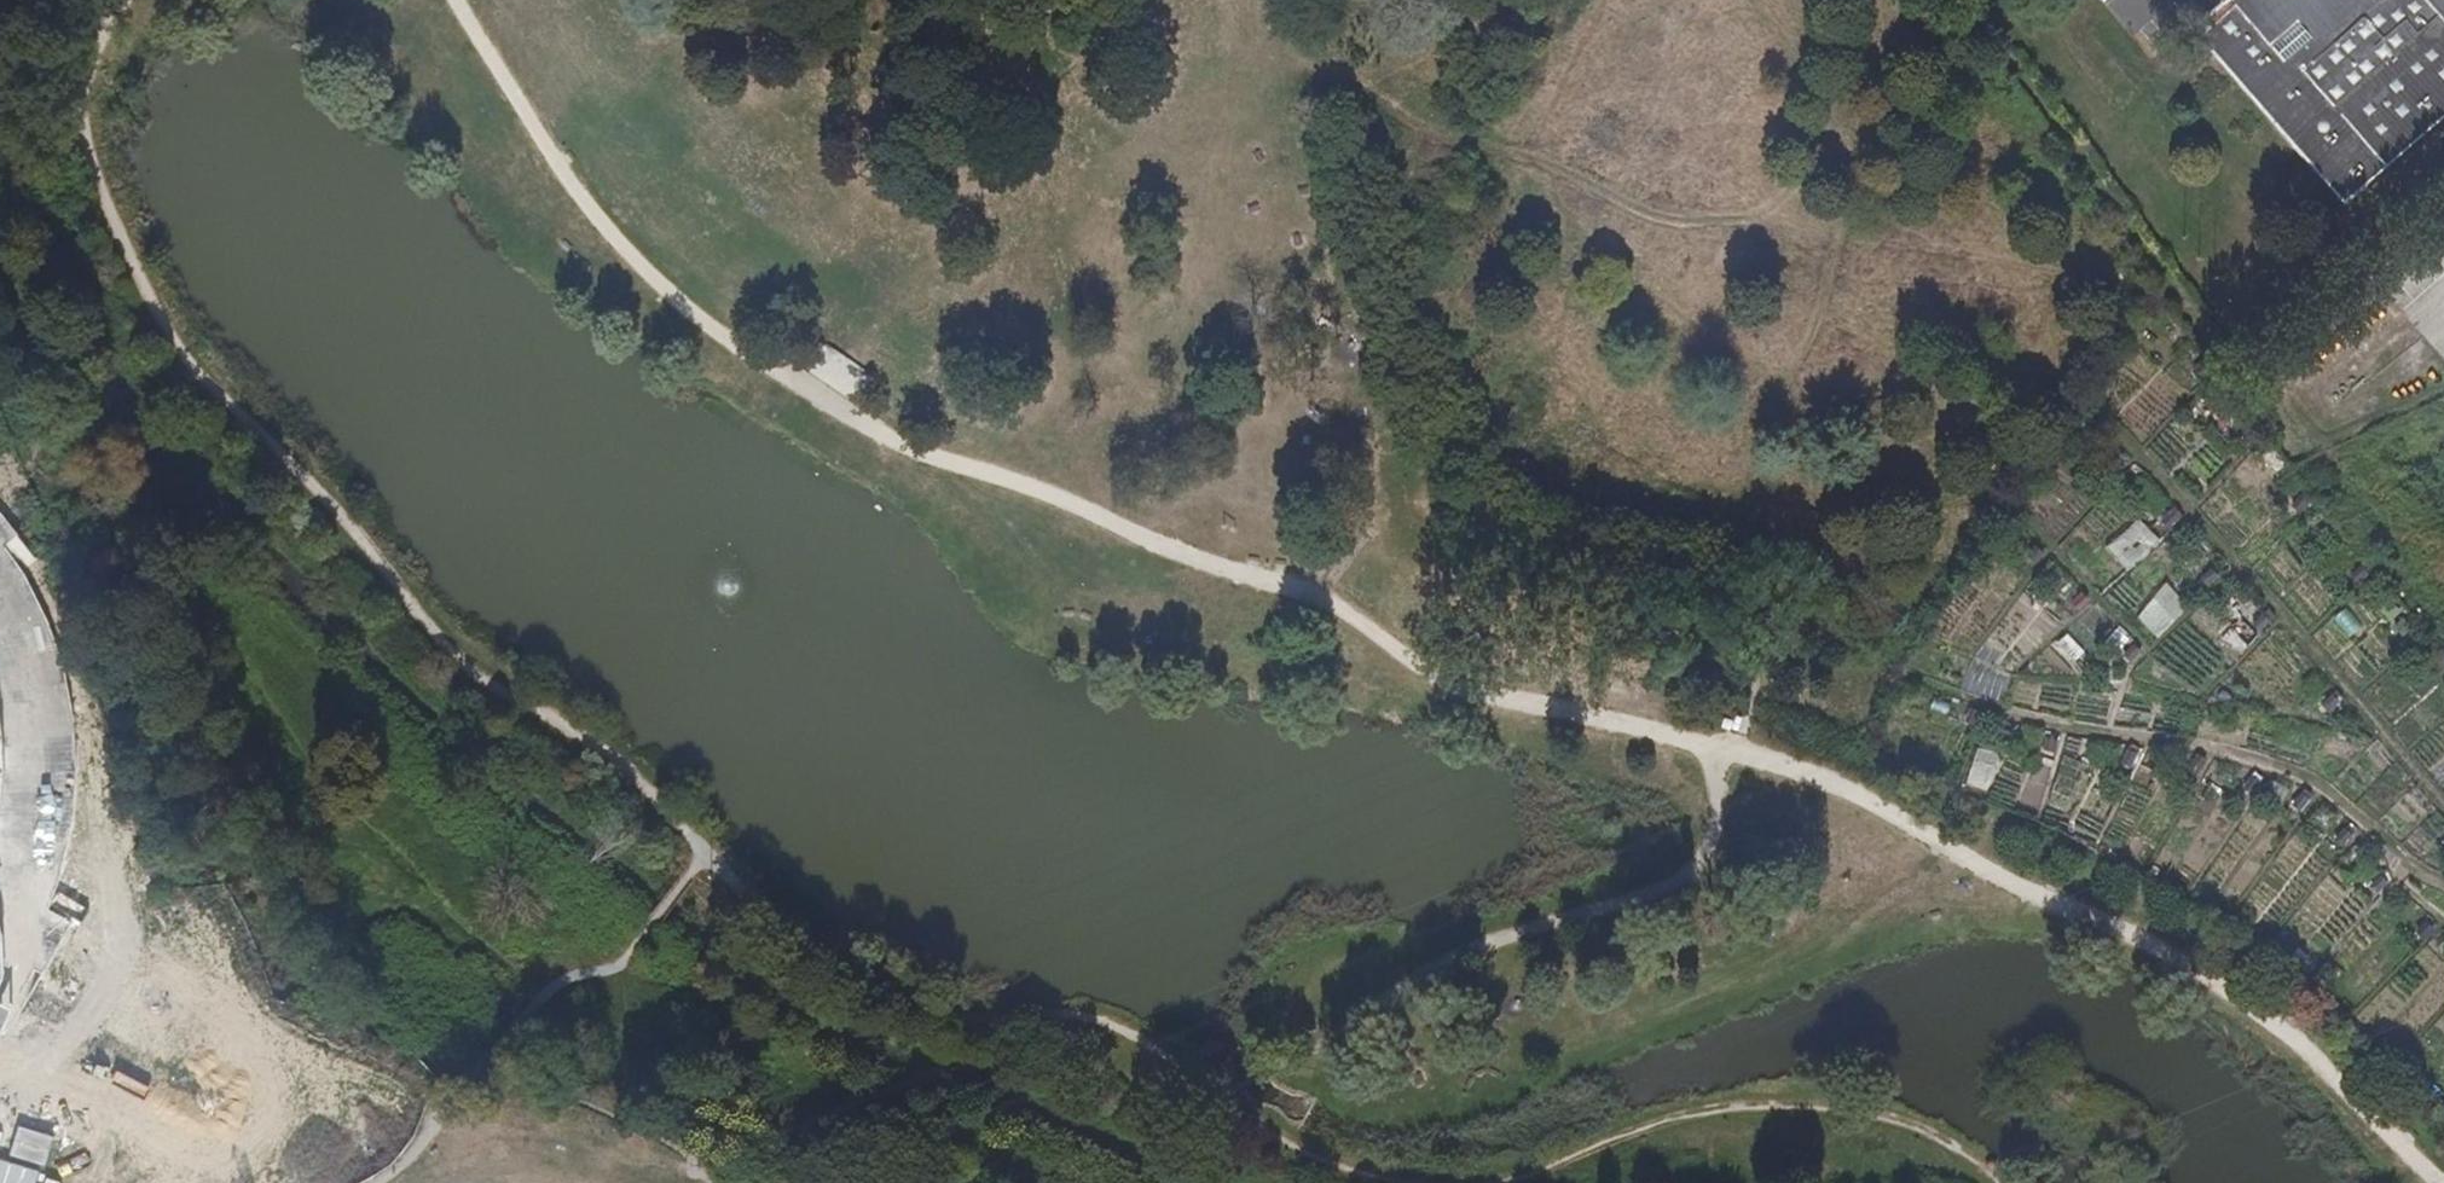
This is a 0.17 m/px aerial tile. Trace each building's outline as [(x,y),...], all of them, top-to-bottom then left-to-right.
[(2111,25),(2160,24),(2159,0),(2111,0),(2111,25)] [(2190,13),(2197,20),(2189,27),(2332,197),(2443,101),(2443,20),(2439,14),(2443,10),(2443,0),(2205,0),(2190,13)] [(2138,520),(2106,547),(2126,571),(2158,543),(2138,520)] [(2155,639),(2188,610),(2166,586),(2134,615),(2155,639)] [(2055,650),(2075,665),(2086,651),(2066,636),(2055,650)] [(8,1030),(11,1008),(0,1005),(0,1037),(8,1030)]
